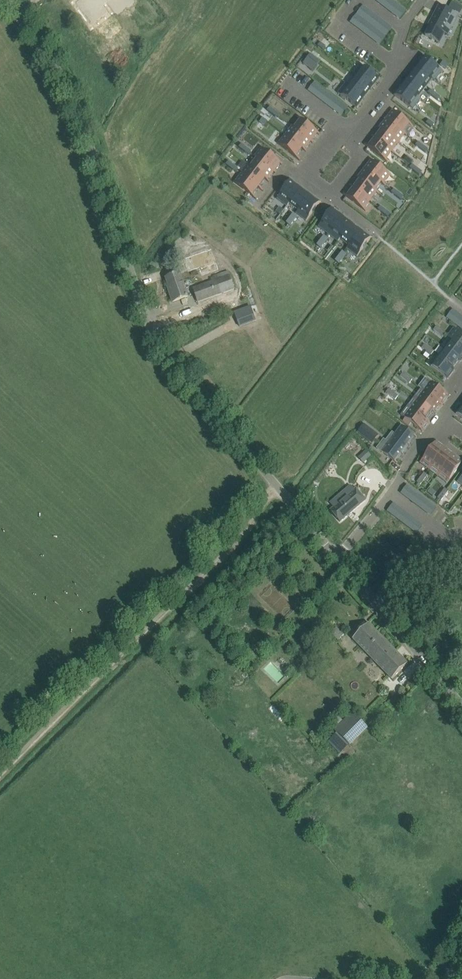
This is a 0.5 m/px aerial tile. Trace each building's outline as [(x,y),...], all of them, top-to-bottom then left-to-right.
[(104,44),(123,32),(104,0),(77,0),(104,44)] [(430,27),(425,36),(440,43),(440,42),(445,33),(443,32),(447,25),(452,28),(458,16),(439,6),(431,21),(433,22),(430,27)] [(416,66),(435,81),(443,71),(424,56),(423,57),(425,58),(418,67),(416,66)] [(308,58),(303,63),(313,71),(317,65),(312,61),(308,58)] [(363,67),(356,76),(372,89),(371,88),(378,79),(379,80),(380,79),(362,65),(362,66),(363,67)] [(409,76),(425,88),(432,79),(435,82),(435,81),(416,66),(416,67),(417,68),(410,77),(409,76)] [(346,83),(346,84),(365,99),(365,98),(364,97),(371,88),(372,89),(356,76),(349,86),(346,83)] [(402,85),(401,85),(421,100),(418,97),(425,88),(409,76),(410,77),(403,86),(402,85)] [(346,84),(338,93),(357,108),(358,108),(356,107),(363,98),(365,99),(346,84)] [(394,95),(413,110),(421,100),(401,85),(401,86),(403,87),(396,96),(394,95)] [(385,118),(384,119),(407,136),(407,135),(408,136),(413,129),(412,128),(414,127),(393,111),(391,110),(390,111),(392,113),(387,119),(385,118)] [(291,125),(290,126),(313,143),(314,142),(312,141),(317,134),(319,136),(320,134),(297,117),(296,118),(300,121),(295,128),(291,125)] [(378,127),(400,144),(401,144),(399,143),(405,135),(406,137),(407,136),(384,119),(386,121),(380,128),(378,127)] [(284,134),(306,152),(307,151),(305,150),(311,142),(312,144),(313,143),(290,126),(292,128),(286,135),(284,134)] [(372,135),(371,136),(394,153),(394,152),(392,151),(398,144),(400,145),(400,144),(378,127),(377,128),(381,131),(376,138),(372,135)] [(278,142),(277,143),(299,161),(300,159),(297,156),(302,149),(306,152),(284,134),(283,135),(285,136),(280,143),(278,142)] [(365,143),(364,145),(368,148),(387,162),(388,160),(386,159),(391,152),(393,154),(394,153),(371,136),(371,137),(375,140),(369,146),(365,143)] [(254,155),(253,156),(276,173),(275,171),(280,164),(282,166),(283,164),(281,163),(260,147),(259,148),(261,150),(255,156),(254,155)] [(247,164),(247,165),(269,182),(270,181),(268,180),(274,173),(275,174),(276,173),(253,156),(253,157),(257,159),(251,167),(247,164)] [(363,168),(385,185),(386,185),(384,183),(389,177),(391,178),(392,177),(371,161),(370,160),(369,161),(371,162),(365,169),(363,168)] [(241,172),(240,173),(263,190),(259,187),(265,180),(269,182),(247,165),(246,165),(248,166),(242,174),(241,172)] [(357,176),(356,177),(379,194),(379,193),(375,190),(381,183),(385,186),(385,185),(363,168),(363,169),(364,170),(359,178),(357,176)] [(234,181),(233,182),(252,196),(256,199),(257,198),(253,195),(258,188),(262,191),(263,190),(240,173),(240,174),(241,175),(236,182),(234,181)] [(350,185),(372,203),(373,202),(371,201),(377,193),(378,195),(379,194),(356,177),(360,180),(354,188),(350,185)] [(291,181),(277,199),(287,206),(302,187),(301,187),(300,188),(291,181),(292,180),(291,181)] [(344,193),(343,194),(346,197),(365,211),(366,210),(365,209),(370,202),(372,203),(350,185),(349,186),(353,189),(348,196),(344,193)] [(302,187),(287,206),(287,207),(289,204),(298,211),(296,214),(311,194),(310,196),(301,189),(302,187)] [(311,194),(296,214),(306,221),(320,204),(321,202),(320,203),(310,196),(312,195),(311,194)] [(332,209),(318,227),(328,234),(343,215),(342,216),(333,209),(334,208),(333,208),(332,209)] [(343,215),(328,234),(338,242),(353,222),(352,222),(351,224),(342,217),(343,215)] [(353,222),(338,242),(340,239),(349,246),(347,249),(362,230),(361,231),(352,224),(353,223),(353,222)] [(362,230),(347,249),(357,257),(371,239),(372,237),(370,238),(361,231),(362,230)] [(211,249),(183,259),(187,272),(198,268),(201,276),(218,270),(211,249)] [(245,268),(238,269),(241,283),(247,281),(245,268)] [(194,286),(200,302),(237,289),(232,273),(194,286)] [(173,302),(182,299),(187,297),(179,274),(167,279),(171,291),(169,292),(173,302)] [(250,306),(234,312),(240,327),(256,321),(250,306)] [(447,337),(461,349),(461,334),(454,328),(447,337)] [(444,349),(461,361),(461,360),(461,349),(447,337),(447,338),(450,341),(444,349)] [(436,355),(436,356),(454,370),(455,369),(454,369),(453,368),(459,360),(460,361),(461,362),(461,361),(444,349),(438,357),(436,355)] [(436,356),(429,365),(448,379),(454,370),(436,356)] [(425,392),(441,404),(448,395),(432,383),(425,392)] [(425,392),(418,401),(434,413),(441,404),(425,392)] [(408,406),(428,421),(426,420),(432,412),(434,413),(418,401),(412,409),(408,406)] [(408,406),(401,416),(421,430),(428,421),(408,406)] [(364,424),(358,432),(373,443),(378,436),(364,424)] [(405,447),(410,441),(411,439),(402,433),(406,428),(402,425),(401,425),(402,425),(395,434),(397,435),(396,436),(395,437),(395,438),(391,443),(390,444),(384,453),(395,461),(398,456),(399,455),(404,449),(405,447)] [(435,443),(420,463),(429,470),(432,466),(444,450),(435,443)] [(444,450),(432,466),(441,472),(453,457),(444,450)] [(453,457),(441,472),(449,479),(461,463),(453,457)] [(340,503),(330,511),(340,522),(366,500),(356,489),(348,496),(344,492),(336,498),(340,503)] [(392,679),(401,671),(408,664),(369,624),(353,639),(392,679)] [(352,712),(334,730),(349,745),(350,746),(368,728),(352,712)]
